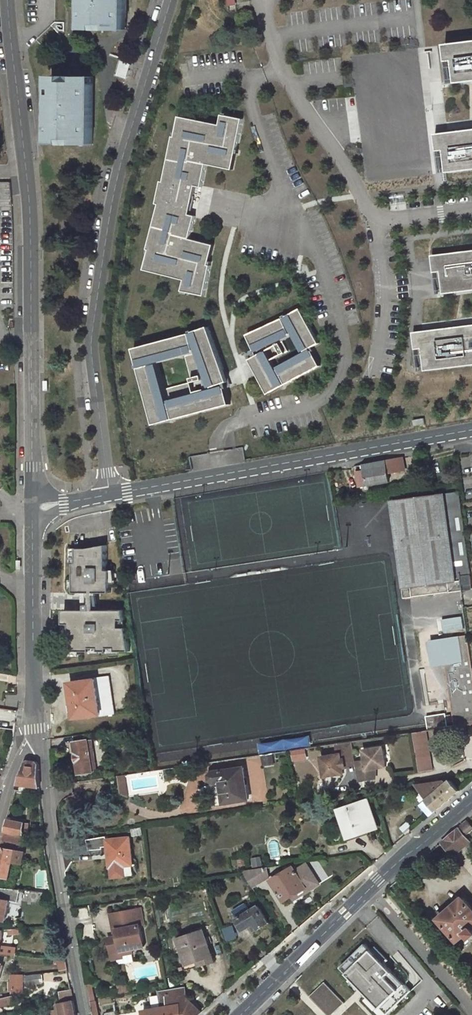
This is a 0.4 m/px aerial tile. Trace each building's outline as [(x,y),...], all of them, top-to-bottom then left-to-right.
[(59,16),(41,36),(49,46),(73,19),(73,0),(59,0),(59,16)] [(89,21),(130,22),(130,0),(90,0),(89,21)] [(232,15),(240,15),(238,0),(230,0),(232,15)] [(445,45),(448,61),(454,61),(456,82),(471,80),(471,42),(445,45)] [(128,50),(124,64),(133,67),(137,53),(128,50)] [(98,67),(58,66),(58,133),(99,133),(98,67)] [(245,118),(224,114),(222,123),(181,116),(178,137),(175,136),(167,181),(162,181),(159,203),(161,203),(150,249),(151,250),(147,268),(186,279),(183,290),(206,296),(215,245),(191,238),(198,216),(190,215),(194,199),(197,186),(205,186),(209,165),(235,169),(245,118)] [(435,134),(438,150),(445,150),(447,172),(471,169),(471,130),(435,134)] [(433,255),(434,272),(442,271),(444,293),(471,290),(471,251),(433,255)] [(247,353),(269,394),(322,366),(310,347),(321,342),(302,307),(284,319),(248,334),(255,348),(247,353)] [(415,333),(416,348),(424,348),(426,370),(471,364),(471,326),(415,333)] [(232,404),(230,381),(226,382),(210,327),(192,333),(136,348),(156,424),(232,404)] [(358,476),(362,496),(392,491),(391,483),(407,480),(404,468),(358,476)] [(393,501),(404,598),(415,597),(414,588),(425,587),(426,594),(471,589),(471,580),(462,493),(393,501)] [(110,594),(110,572),(106,572),(106,546),(86,550),(77,550),(77,565),(75,565),(74,594),(110,594)] [(94,612),(94,594),(81,594),(81,612),(85,612),(85,606),(91,606),(91,612),(94,612)] [(129,653),(123,612),(94,612),(91,612),(91,606),(85,606),(85,612),(81,612),(64,612),(64,630),(70,630),(70,653),(129,653)] [(464,617),(444,618),(445,632),(465,631),(464,617)] [(454,656),(456,672),(460,671),(463,692),(459,693),(461,713),(456,714),(455,711),(438,713),(441,729),(471,724),(471,701),(466,654),(454,656)] [(94,680),(69,684),(74,718),(100,714),(100,716),(113,714),(108,676),(94,678),(94,680)] [(429,731),(415,733),(422,772),(435,770),(429,731)] [(87,739),(73,741),(78,774),(92,771),(87,739)] [(372,769),(386,767),(383,747),(365,750),(366,761),(356,762),(356,766),(358,782),(363,781),(373,779),(372,769)] [(262,754),(263,764),(273,762),(271,753),(262,754)] [(324,776),(343,773),(343,768),(346,767),(345,761),(344,755),(322,758),(324,776)] [(37,762),(29,761),(25,765),(19,785),(41,788),(40,766),(37,762)] [(249,799),(244,767),(213,772),(210,773),(209,776),(210,778),(212,780),(214,781),(218,804),(249,799)] [(121,795),(130,795),(128,776),(120,776),(121,795)] [(461,791),(450,779),(418,784),(430,798),(428,800),(437,811),(461,791)] [(428,800),(422,805),(431,816),(437,811),(428,800)] [(368,801),(342,809),(351,836),(377,828),(368,801)] [(25,823),(8,820),(6,831),(18,833),(23,833),(25,823)] [(471,834),(471,822),(471,820),(463,826),(470,835),(471,834)] [(455,855),(471,842),(471,841),(461,827),(444,842),(455,855)] [(6,831),(0,858),(0,875),(9,878),(15,851),(11,851),(12,846),(15,847),(18,833),(6,831)] [(130,840),(107,840),(109,878),(131,877),(130,840)] [(262,856),(251,858),(253,867),(264,865),(262,856)] [(324,884),(311,863),(298,871),(295,866),(273,880),(285,901),(294,896),(297,901),(324,884)] [(256,890),(273,880),(266,868),(244,872),(256,890)] [(0,889),(0,920),(5,921),(9,902),(15,903),(17,890),(0,889)] [(440,920),(459,943),(468,936),(471,940),(471,906),(464,898),(440,920)] [(246,903),(233,911),(245,930),(250,926),(253,931),(259,928),(269,922),(259,905),(250,910),(246,903)] [(141,909),(119,913),(120,922),(128,920),(130,928),(116,931),(118,938),(109,939),(112,955),(121,953),(122,956),(133,954),(133,950),(145,947),(140,926),(144,925),(141,909)] [(119,913),(113,914),(116,931),(130,928),(128,920),(120,922),(119,913)] [(234,923),(224,927),(229,941),(239,937),(234,923)] [(204,931),(178,940),(187,966),(203,961),(205,966),(215,962),(204,931)] [(367,944),(355,956),(361,962),(373,951),(367,944)] [(342,968),(387,1014),(400,1003),(394,997),(406,985),(373,951),(361,962),(355,956),(342,968)] [(58,960),(59,970),(68,969),(67,959),(58,960)] [(41,975),(24,978),(26,986),(42,984),(41,975)] [(22,976),(12,977),(12,996),(22,996),(22,976)] [(312,1010),(320,1004),(330,1014),(332,1014),(346,1003),(326,980),(304,1000),(312,1010)] [(412,992),(406,985),(394,997),(400,1003),(412,992)] [(203,1012),(191,999),(188,1000),(185,986),(157,991),(160,1007),(144,1010),(145,1014),(200,1014),(203,1012)] [(60,1003),(61,1010),(53,1011),(54,1014),(75,1014),(72,1001),(60,1003)]
